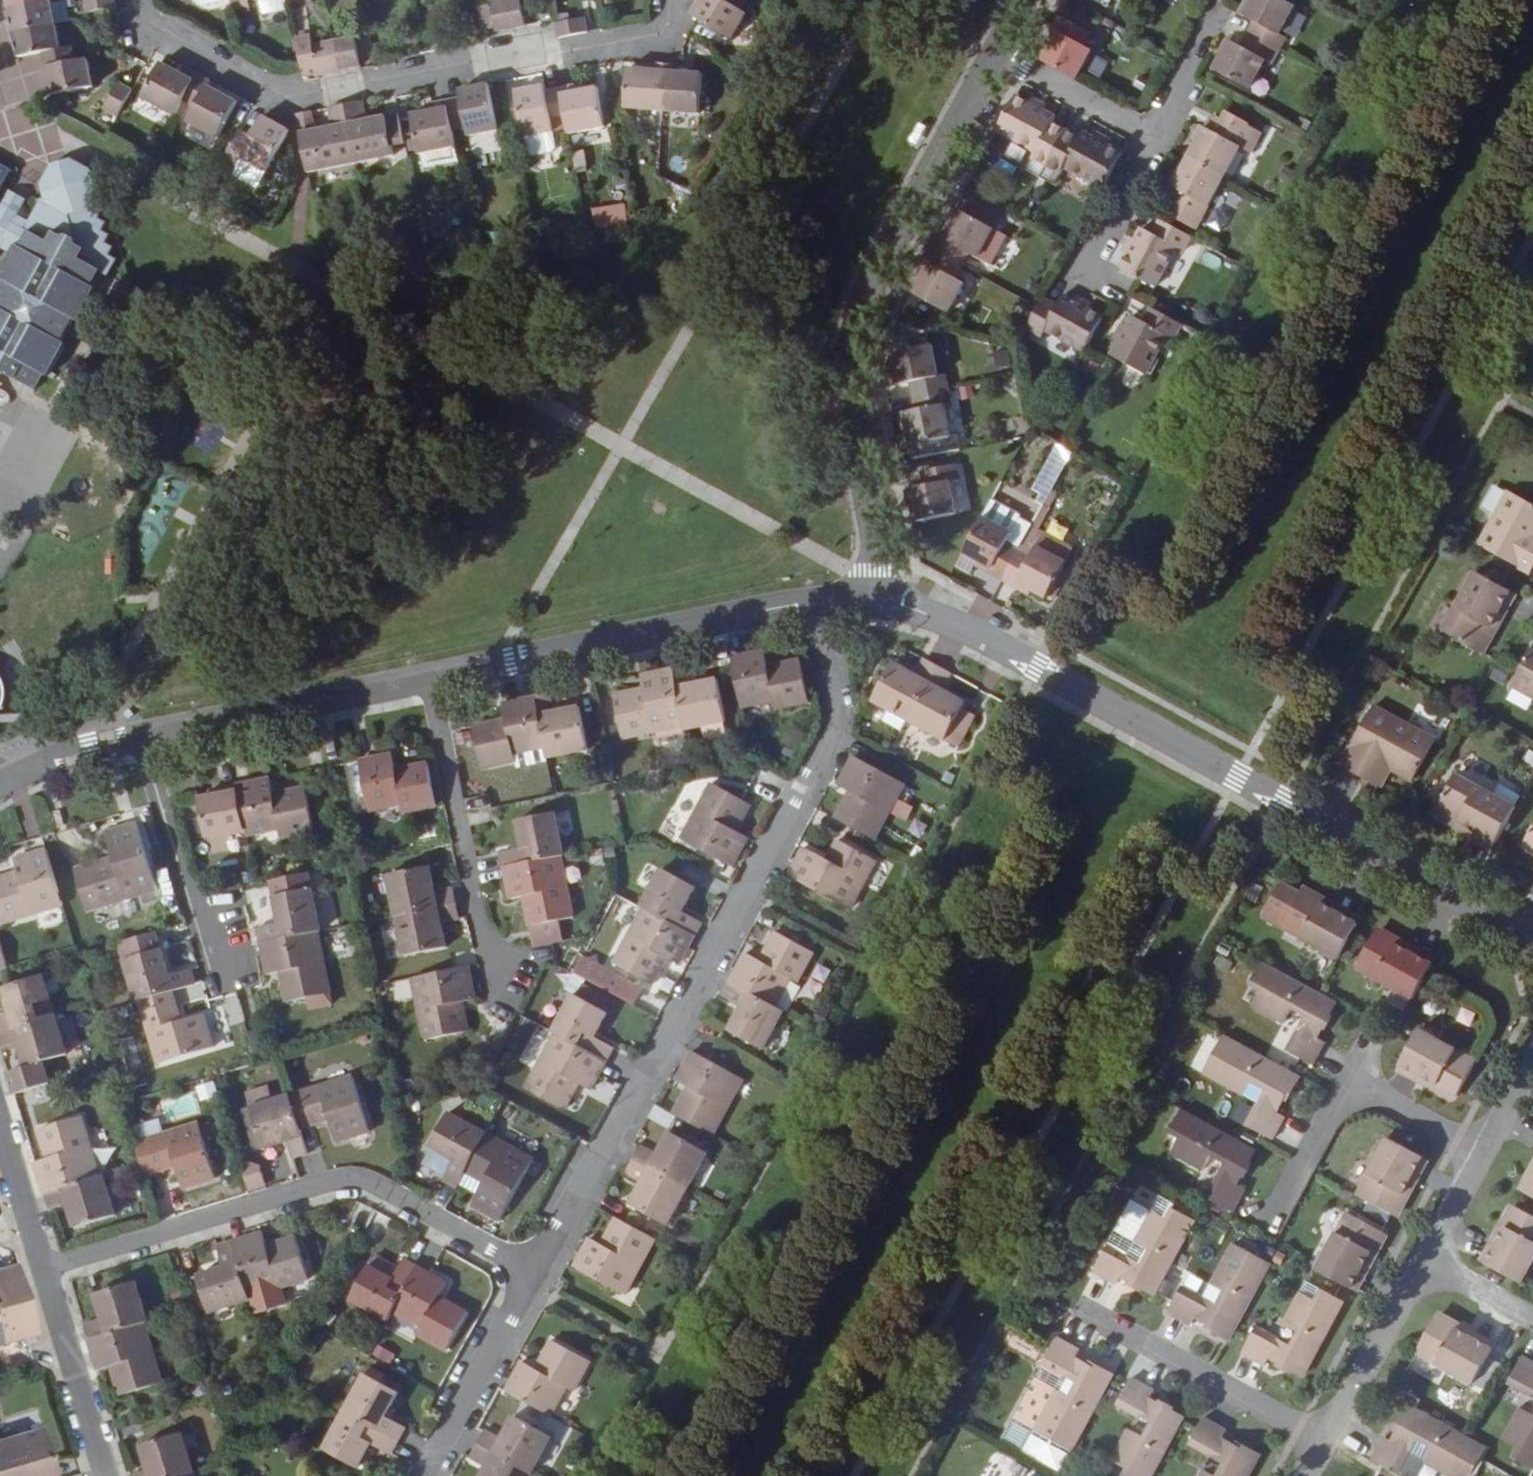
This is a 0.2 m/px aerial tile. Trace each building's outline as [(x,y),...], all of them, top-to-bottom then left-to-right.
[(9,7),(14,31),(60,24),(55,0),(49,0),(9,7)] [(118,0),(87,0),(89,10),(118,5),(118,0)] [(499,31),(514,29),(508,0),(494,3),(499,31)] [(514,29),(529,26),(524,0),(508,0),(514,29)] [(750,0),(705,0),(695,16),(702,20),(735,40),(751,15),(743,10),(750,0)] [(1250,1),(1247,0),(1245,0),(1238,13),(1242,16),(1250,1)] [(1276,51),(1283,38),(1277,34),(1293,5),(1283,0),(1251,0),(1250,1),(1242,16),(1252,21),(1245,34),(1276,51)] [(1089,32),(1060,15),(1052,29),(1055,31),(1047,45),(1046,46),(1039,60),(1073,79),(1089,50),(1082,46),(1089,32)] [(588,18),(559,23),(562,38),(590,32),(588,18)] [(60,24),(14,31),(19,57),(44,52),(46,65),(78,59),(76,44),(64,46),(60,24)] [(1055,31),(1052,29),(1044,44),(1047,45),(1055,31)] [(300,36),(306,68),(307,76),(321,74),(336,71),(330,42),(315,45),(313,33),(300,36)] [(1269,64),(1276,51),(1245,34),(1239,46),(1228,41),(1220,55),(1212,69),(1247,89),(1263,60),(1269,64)] [(343,39),(349,68),(349,69),(363,66),(358,36),(343,39)] [(1215,52),(1220,55),(1228,41),(1223,38),(1215,52)] [(336,41),(342,70),(349,68),(343,39),(336,41)] [(336,41),(330,42),(336,71),(342,70),(336,41)] [(78,59),(46,65),(52,94),(96,85),(91,56),(78,59)] [(144,96),(177,114),(185,100),(200,74),(185,65),(182,71),(164,61),(144,96)] [(628,109),(665,112),(669,66),(653,64),(652,70),(631,69),(628,109)] [(669,66),(665,112),(702,115),(706,75),(683,73),(684,66),(669,66)] [(200,74),(185,100),(198,107),(189,121),(218,138),(240,101),(210,84),(212,81),(200,74)] [(107,107),(120,114),(135,88),(121,81),(107,107)] [(450,100),(455,130),(470,127),(472,135),(499,130),(490,84),(462,89),(463,98),(450,100)] [(548,92),(548,86),(519,92),(527,137),(556,132),(554,121),(568,118),(562,89),(548,92)] [(568,118),(571,135),(607,128),(600,89),(579,93),(577,86),(562,89),(568,118)] [(1027,102),(1016,95),(997,131),(1034,152),(1026,165),(1040,173),(1061,134),(1048,127),(1051,122),(1054,116),(1039,108),(1027,102)] [(1029,97),(1027,102),(1039,108),(1041,104),(1029,97)] [(348,104),(359,162),(409,153),(402,114),(371,119),(368,100),(348,104)] [(429,169),(462,163),(459,146),(455,130),(450,100),(434,104),(435,110),(414,114),(422,153),(426,153),(429,169)] [(1186,157),(1221,176),(1243,135),(1256,141),(1267,121),(1252,114),(1253,112),(1231,100),(1220,120),(1214,117),(1207,129),(1203,127),(1195,142),(1186,157)] [(300,114),(311,171),(323,169),(359,162),(348,104),(329,108),(332,126),(316,130),(312,111),(300,114)] [(242,129),(227,155),(240,163),(243,157),(268,171),(283,143),(291,131),(265,116),(253,136),(242,129)] [(1048,127),(1061,134),(1065,129),(1051,122),(1048,127)] [(1195,142),(1203,127),(1199,125),(1190,140),(1195,142)] [(1065,129),(1061,134),(1075,142),(1078,136),(1065,129)] [(1061,134),(1040,173),(1054,181),(1062,167),(1101,188),(1121,153),(1107,145),(1096,139),(1081,131),(1078,136),(1075,142),(1061,134)] [(1096,139),(1107,145),(1109,141),(1098,135),(1096,139)] [(2,251),(5,246),(21,254),(5,283),(9,286),(0,304),(0,370),(41,393),(49,377),(56,380),(74,348),(69,346),(80,325),(86,328),(103,296),(90,289),(99,273),(106,276),(115,259),(106,256),(111,248),(103,243),(107,236),(100,231),(104,223),(96,219),(100,211),(87,204),(94,190),(89,171),(73,163),(54,169),(43,189),(48,203),(41,205),(35,214),(26,209),(29,204),(11,194),(8,199),(2,195),(18,167),(0,157),(0,249),(2,251)] [(1193,228),(1221,176),(1186,157),(1179,171),(1171,186),(1175,188),(1167,201),(1169,203),(1164,213),(1193,228)] [(1167,183),(1171,186),(1179,171),(1175,168),(1167,183)] [(1225,231),(1244,196),(1219,183),(1200,218),(1225,231)] [(624,205),(592,207),(593,229),(626,226),(624,205)] [(992,228),(958,210),(950,223),(942,236),(940,235),(932,249),(961,265),(968,253),(976,257),(992,228)] [(1180,250),(1188,236),(1158,219),(1150,233),(1140,227),(1131,242),(1124,253),(1117,266),(1137,278),(1153,286),(1175,247),(1180,250)] [(950,223),(947,222),(940,235),(942,236),(950,223)] [(1124,253),(1131,242),(1126,239),(1120,251),(1124,253)] [(954,277),(961,265),(932,249),(925,261),(928,263),(920,278),(912,292),(946,311),(962,282),(954,277)] [(928,263),(925,261),(917,276),(920,278),(928,263)] [(1044,330),(1082,351),(1102,316),(1063,295),(1056,305),(1041,296),(1035,307),(1024,327),(1040,336),(1044,330)] [(1172,338),(1180,324),(1149,307),(1141,321),(1131,315),(1123,329),(1116,341),(1109,354),(1143,373),(1165,334),(1172,338)] [(1111,339),(1116,341),(1123,329),(1118,327),(1111,339)] [(913,397),(947,390),(944,375),(937,376),(931,345),(903,350),(901,342),(894,343),(895,351),(891,352),(895,370),(898,385),(911,383),(913,397)] [(913,459),(959,450),(956,436),(949,438),(943,406),(950,404),(947,390),(913,397),(917,411),(904,413),(908,429),(913,459)] [(903,430),(908,429),(904,413),(900,414),(903,430)] [(910,489),(912,506),(916,522),(954,514),(948,482),(958,480),(955,465),(920,471),(923,487),(910,489)] [(1479,545),(1516,566),(1529,572),(1532,565),(1532,503),(1509,490),(1479,545)] [(991,499),(981,517),(1011,533),(1020,518),(1021,516),(991,499)] [(981,517),(961,552),(977,561),(989,567),(987,571),(1001,579),(1018,548),(1030,525),(1031,524),(1020,518),(1011,533),(981,517)] [(1030,525),(1018,548),(1030,555),(1043,531),(1030,525)] [(1018,548),(1001,579),(1015,587),(1018,582),(1031,589),(1045,597),(1072,548),(1043,531),(1030,555),(1018,548)] [(989,567),(977,561),(975,564),(987,571),(989,567)] [(1444,630),(1483,653),(1496,630),(1490,627),(1510,591),(1504,587),(1476,572),(1444,630)] [(1018,582),(1015,587),(1028,594),(1031,589),(1018,582)] [(1516,594),(1510,591),(1490,627),(1496,630),(1516,594)] [(1532,696),(1532,646),(1519,672),(1512,685),(1532,696)] [(770,668),(767,650),(733,657),(743,709),(777,702),(779,710),(811,704),(803,661),(770,668)] [(909,720),(939,666),(925,659),(916,675),(894,663),(873,700),(909,720)] [(695,685),(692,665),(675,669),(687,727),(687,731),(729,722),(721,680),(695,685)] [(944,691),(953,674),(939,666),(909,720),(946,741),(951,732),(964,739),(976,717),(963,709),(967,703),(944,691)] [(687,727),(675,669),(643,675),(646,690),(617,695),(625,739),(687,727)] [(557,713),(553,693),(537,697),(547,747),(550,758),(592,750),(583,708),(557,713)] [(547,747),(537,697),(503,704),(506,719),(475,725),(484,769),(517,762),(516,754),(547,747)] [(1385,763),(1395,769),(1414,780),(1437,739),(1375,705),(1343,764),(1376,781),(1385,763)] [(960,748),(964,739),(951,732),(946,741),(960,748)] [(399,770),(396,753),(363,760),(373,810),(405,803),(407,813),(439,806),(431,763),(399,770)] [(851,792),(837,819),(876,841),(907,784),(856,756),(840,786),(851,792)] [(1385,786),(1395,769),(1385,763),(1376,781),(1385,786)] [(1463,822),(1497,841),(1517,806),(1514,805),(1497,795),(1458,774),(1435,815),(1459,828),(1463,822)] [(272,796),(269,779),(235,786),(244,830),(246,837),(277,831),(279,840),(313,832),(304,790),(272,796)] [(1503,783),(1497,795),(1514,805),(1520,793),(1503,783)] [(753,806),(713,784),(683,839),(734,867),(750,839),(738,832),(753,806)] [(244,830),(235,786),(219,789),(220,794),(197,799),(205,838),(244,830)] [(504,854),(507,870),(564,858),(568,857),(560,815),(521,823),(526,849),(504,854)] [(1459,828),(1494,847),(1497,841),(1463,822),(1459,828)] [(114,859),(74,872),(88,913),(158,891),(137,825),(106,835),(114,859)] [(1525,846),(1532,851),(1532,832),(1525,846)] [(829,860),(806,847),(791,876),(852,909),(879,861),(840,840),(829,860)] [(46,851),(15,861),(19,875),(0,880),(0,915),(3,926),(63,908),(46,851)] [(564,858),(507,870),(514,902),(527,900),(533,930),(577,920),(564,858)] [(391,876),(399,915),(459,903),(457,888),(438,891),(433,867),(391,876)] [(663,868),(643,907),(645,908),(697,936),(704,922),(684,912),(697,887),(663,868)] [(1304,884),(1301,889),(1281,924),(1338,956),(1352,930),(1360,915),(1304,884)] [(257,928),(260,944),(317,933),(321,932),(312,889),(274,897),(280,924),(257,928)] [(459,903),(399,915),(408,956),(449,948),(444,923),(463,919),(459,903)] [(681,965),(697,936),(645,908),(615,964),(654,985),(669,958),(681,965)] [(1413,997),(1427,971),(1435,956),(1379,925),(1370,940),(1356,965),(1413,997)] [(747,953),(732,983),(777,1007),(792,977),(800,982),(816,952),(777,932),(762,961),(747,953)] [(169,976),(156,933),(119,944),(137,1002),(169,993),(195,985),(190,969),(169,976)] [(317,933),(260,944),(267,976),(281,973),(287,1004),(329,995),(317,933)] [(0,940),(0,971),(8,968),(0,940)] [(634,1003),(642,983),(579,956),(570,976),(634,1003)] [(1318,991),(1262,960),(1249,983),(1262,989),(1253,1005),(1283,1022),(1292,1006),(1307,1013),(1287,1048),(1300,1055),(1314,1063),(1326,1040),(1318,1035),(1336,1001),(1318,991)] [(479,998),(472,965),(415,977),(427,1039),(471,1030),(465,1001),(479,998)] [(0,1015),(0,1033),(55,1015),(43,976),(2,988),(9,1012),(0,1015)] [(765,1049),(786,1012),(777,1007),(732,983),(724,997),(745,1007),(731,1032),(765,1049)] [(169,993),(137,1002),(156,1066),(211,1049),(201,1017),(179,1024),(169,993)] [(575,993),(555,1031),(557,1032),(609,1061),(616,1047),(597,1036),(609,1012),(575,993)] [(0,1033),(0,1045),(1,1049),(18,1043),(26,1069),(67,1056),(55,1015),(0,1033)] [(1454,1100),(1477,1058),(1420,1027),(1412,1042),(1397,1068),(1454,1100)] [(609,1061),(557,1032),(527,1088),(566,1109),(580,1083),(593,1090),(609,1061)] [(1292,1071),(1224,1034),(1203,1072),(1244,1094),(1251,1080),(1266,1088),(1246,1124),(1261,1131),(1272,1137),(1284,1115),(1279,1112),(1300,1075),(1292,1071)] [(691,1086),(677,1113),(716,1134),(746,1079),(695,1051),(679,1080),(691,1086)] [(352,1076),(289,1096),(299,1128),(329,1119),(336,1142),(369,1131),(352,1076)] [(244,1091),(245,1103),(267,1100),(266,1088),(244,1091)] [(292,1159),(308,1154),(299,1128),(289,1096),(249,1108),(263,1149),(286,1141),(292,1159)] [(1253,1147),(1182,1107),(1169,1129),(1180,1136),(1171,1151),(1203,1169),(1212,1153),(1226,1161),(1206,1196),(1225,1205),(1233,1210),(1246,1187),(1238,1182),(1257,1149),(1253,1147)] [(442,1179),(457,1187),(465,1172),(486,1133),(448,1112),(429,1146),(453,1159),(442,1179)] [(48,1158),(35,1162),(45,1194),(100,1177),(82,1117),(40,1130),(48,1158)] [(156,1120),(135,1128),(139,1140),(160,1132),(156,1120)] [(135,1142),(142,1164),(145,1174),(176,1165),(183,1188),(216,1178),(199,1123),(135,1142)] [(643,1144),(636,1158),(690,1188),(710,1151),(672,1130),(660,1153),(643,1144)] [(486,1133),(465,1172),(484,1182),(472,1206),(500,1221),(533,1160),(486,1133)] [(1430,1159),(1424,1155),(1415,1151),(1389,1137),(1357,1194),(1393,1213),(1398,1216),(1430,1159)] [(690,1188),(636,1158),(628,1172),(645,1181),(633,1204),(670,1224),(690,1188)] [(240,1165),(245,1191),(263,1187),(258,1162),(240,1165)] [(1520,1188),(1526,1191),(1532,1195),(1532,1164),(1520,1188)] [(100,1177),(45,1194),(50,1209),(68,1203),(75,1228),(116,1216),(104,1176),(100,1177)] [(1484,1261),(1522,1282),(1532,1262),(1532,1214),(1518,1206),(1512,1203),(1481,1259),(1484,1261)] [(1108,1244),(1098,1261),(1092,1271),(1116,1284),(1120,1275),(1153,1294),(1155,1291),(1195,1219),(1174,1207),(1168,1219),(1152,1210),(1135,1241),(1150,1248),(1142,1263),(1108,1244)] [(1389,1233),(1383,1230),(1348,1211),(1316,1268),(1343,1283),(1358,1291),(1389,1233)] [(657,1240),(617,1218),(602,1247),(590,1241),(574,1270),(626,1297),(657,1240)] [(265,1234),(234,1244),(250,1299),(311,1282),(299,1238),(269,1247),(265,1234)] [(1182,1285),(1173,1300),(1167,1311),(1190,1324),(1192,1320),(1228,1339),(1233,1331),(1272,1262),(1234,1242),(1211,1283),(1224,1291),(1217,1304),(1182,1285)] [(250,1299),(234,1244),(218,1248),(224,1270),(198,1278),(209,1315),(251,1303),(250,1299)] [(394,1313),(418,1269),(404,1261),(394,1280),(370,1267),(351,1302),(390,1323),(394,1313)] [(30,1299),(19,1264),(0,1270),(0,1308),(30,1299)] [(448,1285),(418,1269),(394,1313),(423,1329),(420,1337),(449,1353),(469,1315),(441,1299),(448,1285)] [(103,1320),(85,1326),(90,1341),(146,1324),(150,1323),(138,1283),(96,1296),(103,1320)] [(1269,1356),(1304,1375),(1345,1300),(1336,1295),(1323,1288),(1317,1300),(1302,1291),(1284,1322),(1299,1331),(1292,1345),(1257,1326),(1249,1339),(1242,1352),(1265,1365),(1269,1356)] [(40,1333),(30,1299),(0,1308),(0,1346),(28,1337),(40,1333)] [(1496,1342),(1452,1317),(1439,1310),(1416,1352),(1474,1383),(1489,1356),(1496,1342)] [(146,1324),(90,1341),(99,1373),(112,1368),(121,1397),(164,1384),(146,1324)] [(1057,1336),(1051,1345),(1042,1363),(1078,1383),(1070,1397),(1057,1390),(1034,1430),(1071,1451),(1110,1381),(1114,1373),(1078,1353),(1080,1349),(1057,1336)] [(507,1393),(552,1418),(568,1389),(575,1393),(591,1363),(552,1343),(537,1372),(522,1363),(507,1393)] [(1524,1356),(1515,1371),(1510,1382),(1532,1395),(1532,1361),(1524,1356)] [(369,1368),(366,1374),(383,1383),(386,1376),(369,1368)] [(346,1412),(399,1442),(406,1428),(391,1420),(387,1417),(390,1410),(400,1392),(383,1383),(366,1374),(346,1412)] [(1125,1390),(1118,1403),(1153,1424),(1146,1437),(1130,1429),(1113,1459),(1129,1467),(1124,1475),(1152,1475),(1183,1419),(1185,1415),(1150,1396),(1153,1389),(1132,1377),(1125,1390)] [(1382,1464),(1400,1474),(1419,1438),(1433,1445),(1424,1461),(1451,1475),(1457,1475),(1464,1463),(1475,1469),(1481,1457),(1487,1447),(1464,1434),(1415,1407),(1412,1406),(1393,1440),(1385,1435),(1373,1459),(1382,1464)] [(1532,1468),(1532,1413),(1521,1407),(1504,1437),(1520,1446),(1514,1458),(1532,1468)] [(387,1417),(391,1420),(395,1413),(390,1410),(387,1417)] [(391,1455),(399,1442),(346,1412),(325,1451),(358,1469),(372,1445),(391,1455)] [(478,1446),(532,1475),(553,1438),(515,1417),(503,1440),(486,1431),(478,1446)] [(1261,1454),(1224,1434),(1226,1429),(1204,1417),(1198,1428),(1190,1443),(1225,1463),(1219,1475),(1249,1475),(1261,1454)] [(43,1427),(9,1438),(20,1475),(58,1475),(43,1427)] [(133,1475),(189,1475),(196,1474),(183,1433),(142,1446),(149,1471),(133,1475)] [(9,1438),(0,1441),(0,1475),(20,1475),(9,1438)] [(532,1475),(478,1446),(470,1460),(488,1469),(483,1475),(532,1475)]
